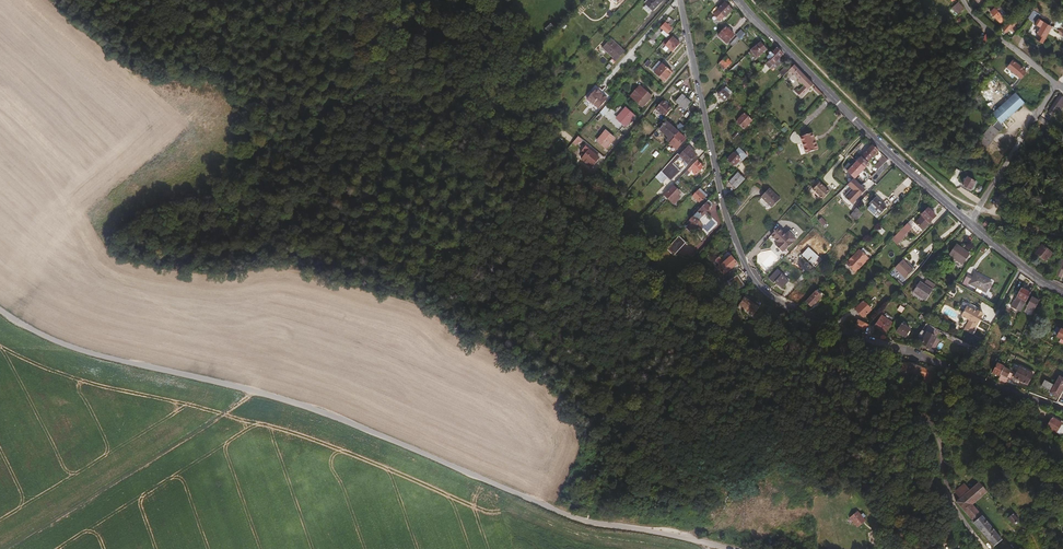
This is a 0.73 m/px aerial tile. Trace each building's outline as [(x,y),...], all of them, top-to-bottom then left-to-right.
[(661,0),(648,0),(645,3),(645,4),(641,9),(641,10),(637,14),(643,19),(661,0)] [(964,6),(959,0),(958,0),(953,5),(958,11),(964,6)] [(731,9),(724,2),(722,4),(720,2),(711,12),(712,13),(717,9),(724,16),(731,9)] [(1006,18),(998,10),(1002,7),(998,3),(991,11),(1002,22),(1006,18)] [(671,28),(666,23),(670,19),(667,17),(663,21),(664,22),(659,27),(662,29),(666,34),(671,28)] [(1043,41),(1052,25),(1039,17),(1036,22),(1041,25),(1037,32),(1040,33),(1037,37),(1043,41)] [(1017,27),(1015,24),(1017,21),(1014,19),(1012,21),(1010,20),(1004,26),(1000,30),(1004,33),(1008,29),(1012,32),(1017,27)] [(656,35),(662,29),(659,27),(658,26),(653,33),(656,35)] [(733,34),(725,27),(718,35),(726,42),(733,34)] [(738,38),(746,31),(742,27),(735,34),(738,38)] [(985,41),(991,35),(990,35),(987,33),(982,38),(985,41)] [(679,43),(671,36),(670,37),(668,35),(661,42),(671,51),(679,43)] [(623,51),(609,39),(601,47),(616,60),(623,51)] [(766,49),(760,42),(749,50),(751,52),(752,51),(757,56),(758,56),(758,55),(760,53),(761,53),(762,53),(766,49)] [(782,60),(779,57),(782,53),(776,47),(771,52),(774,54),(768,59),(764,64),(765,65),(767,64),(770,67),(771,66),(774,68),(782,60)] [(994,58),(1000,50),(998,48),(991,55),(994,58)] [(725,67),(731,62),(725,56),(716,64),(725,73),(727,71),(725,67)] [(653,72),(661,64),(658,61),(651,69),(653,72)] [(663,80),(670,72),(661,63),(661,64),(653,72),(663,80)] [(812,84),(793,64),(788,69),(803,85),(798,91),(796,89),(794,91),(800,97),(812,84)] [(783,76),(788,70),(785,67),(779,73),(783,76)] [(639,85),(630,95),(641,105),(650,95),(639,85)] [(596,106),(605,96),(602,94),(601,94),(599,92),(600,91),(596,87),(586,98),(590,102),(590,101),(596,106)] [(728,95),(721,88),(716,94),(723,100),(728,95)] [(981,149),(1003,124),(1000,122),(1023,102),(1014,92),(991,111),(997,118),(991,124),(991,123),(974,143),(981,149)] [(678,104),(684,97),(681,94),(675,101),(678,104)] [(1062,105),(1062,96),(1059,94),(1056,98),(1057,99),(1049,111),(1053,113),(1058,106),(1061,108),(1062,105)] [(597,108),(606,98),(606,97),(605,96),(596,106),(597,108)] [(684,109),(690,102),(684,97),(678,104),(684,109)] [(657,111),(664,103),(661,100),(654,108),(657,111)] [(663,116),(671,108),(664,103),(657,111),(663,116)] [(624,125),(633,114),(626,107),(616,118),(624,125)] [(751,120),(750,119),(751,118),(748,115),(747,116),(744,113),(736,121),(743,128),(751,120)] [(676,133),(673,130),(674,129),(665,121),(658,128),(659,129),(668,137),(667,138),(669,140),(676,133)] [(604,147),(613,137),(605,130),(596,140),(604,147)] [(675,148),(684,138),(677,132),(676,133),(669,140),(668,142),(675,148)] [(816,149),(810,133),(798,137),(797,135),(793,132),(792,132),(790,133),(789,135),(788,136),(788,138),(788,140),(790,142),(791,143),(794,144),(797,144),(800,142),(805,153),(816,149)] [(583,140),(577,135),(569,145),(573,148),(576,144),(578,141),(580,143),(583,140)] [(869,158),(877,149),(871,144),(863,152),(869,158)] [(677,173),(670,165),(675,160),(681,160),(681,165),(683,167),(695,155),(686,146),(685,148),(682,146),(659,171),(669,181),(677,173)] [(597,158),(597,157),(593,153),(588,149),(584,153),(576,162),(586,171),(597,159),(597,158)] [(741,160),(733,152),(726,159),(733,166),(739,160),(740,161),(741,160)] [(865,162),(869,158),(863,152),(855,161),(862,168),(867,163),(865,162)] [(878,167),(887,158),(880,152),(872,161),(878,167)] [(694,174),(702,166),(695,160),(684,171),(687,173),(691,169),(692,171),(691,172),(694,174)] [(854,177),(862,168),(855,161),(851,165),(850,164),(849,165),(848,163),(844,167),(847,170),(846,170),(854,177)] [(734,187),(743,178),(737,172),(728,181),(734,187)] [(971,187),(976,179),(968,174),(963,183),(971,187)] [(857,195),(862,189),(856,182),(857,181),(855,179),(854,180),(852,178),(846,184),(850,188),(843,196),(849,202),(856,195),(857,195)] [(815,193),(821,186),(817,182),(811,189),(815,193)] [(676,194),(678,192),(675,189),(676,188),(672,185),(663,195),(669,201),(670,201),(672,203),(679,197),(676,194)] [(828,192),(821,186),(815,193),(821,199),(828,192)] [(779,198),(768,187),(760,196),(771,206),(779,198)] [(704,196),(705,194),(699,188),(691,195),(698,202),(704,196)] [(694,212),(707,199),(704,196),(698,202),(699,203),(692,210),(694,212)] [(879,213),(889,202),(885,199),(881,203),(877,199),(876,201),(872,197),(868,202),(879,213)] [(696,220),(711,205),(711,202),(707,199),(694,212),(688,219),(690,221),(685,227),(691,233),(694,230),(695,232),(698,232),(700,230),(700,228),(698,226),(700,224),(696,220)] [(855,220),(861,213),(856,207),(849,214),(855,220)] [(921,229),(934,215),(926,208),(913,222),(921,229)] [(823,227),(827,223),(822,217),(818,221),(823,227)] [(902,236),(912,225),(910,223),(908,225),(905,223),(893,235),(894,236),(896,235),(897,236),(899,233),(902,236)] [(773,236),(780,229),(777,226),(770,234),(773,236)] [(792,240),(795,237),(788,230),(785,233),(780,229),(773,236),(778,241),(775,244),(782,250),(785,247),(792,240)] [(667,248),(674,255),(686,243),(679,236),(667,248)] [(959,264),(967,253),(954,243),(946,254),(959,264)] [(1054,252),(1043,243),(1036,251),(1045,258),(1049,255),(1050,256),(1054,252)] [(859,262),(865,256),(857,249),(845,262),(854,271),(860,264),(859,262)] [(729,268),(735,262),(729,255),(723,261),(717,255),(713,259),(718,263),(719,263),(720,264),(726,271),(727,270),(728,272),(731,269),(729,268)] [(914,269),(904,258),(902,260),(913,270),(914,269)] [(913,270),(902,260),(894,268),(904,278),(913,270)] [(726,271),(720,264),(717,266),(723,273),(726,271)] [(787,279),(776,269),(768,277),(773,282),(774,281),(780,287),(787,279)] [(736,280),(744,274),(741,270),(733,276),(736,280)] [(983,291),(989,281),(973,272),(970,278),(965,276),(961,283),(966,286),(967,283),(983,291)] [(738,288),(748,281),(745,277),(735,284),(738,288)] [(921,283),(933,289),(935,286),(923,279),(921,283)] [(923,299),(930,290),(918,281),(911,291),(923,299)] [(1021,305),(1028,292),(1019,287),(1012,300),(1021,305)] [(824,295),(816,288),(814,290),(820,295),(815,301),(816,303),(824,295)] [(815,301),(820,295),(814,290),(804,300),(810,306),(815,301)] [(1032,309),(1037,299),(1029,295),(1024,305),(1032,309)] [(757,307),(745,296),(739,302),(748,311),(750,309),(753,312),(757,307)] [(1018,311),(1021,305),(1012,300),(1008,306),(1018,311)] [(861,316),(869,309),(869,308),(870,307),(866,303),(865,304),(862,301),(854,308),(861,316)] [(977,315),(978,313),(973,310),(973,311),(972,312),(969,310),(962,306),(956,315),(972,324),(978,315),(977,315)] [(1059,328),(1061,323),(1055,319),(1052,324),(1054,325),(1059,328)] [(862,330),(867,324),(856,320),(854,327),(862,330)] [(887,326),(877,320),(873,324),(883,331),(887,326)] [(904,336),(909,329),(900,323),(895,330),(904,336)] [(1054,335),(1059,328),(1054,325),(1050,333),(1054,335)] [(1059,328),(1054,335),(1062,339),(1062,330),(1059,328)] [(928,346),(934,336),(925,332),(919,342),(928,346)] [(925,368),(919,366),(908,363),(902,361),(897,373),(898,373),(898,372),(906,375),(907,371),(922,375),(921,379),(928,381),(928,382),(931,373),(924,371),(925,368)] [(997,373),(1001,366),(994,362),(990,370),(997,374),(997,373)] [(1025,383),(1031,370),(1017,363),(1010,376),(1025,383)] [(1004,377),(1008,370),(1001,366),(997,373),(1004,377)] [(1062,386),(1062,378),(1057,375),(1051,386),(1061,391),(1062,386)] [(1060,423),(1050,417),(1045,427),(1055,432),(1060,423)] [(984,490),(976,481),(971,485),(979,494),(984,490)] [(1000,538),(970,503),(970,502),(962,493),(967,488),(962,482),(952,491),(957,497),(954,500),(970,519),(968,520),(970,522),(972,521),(992,544),(1000,538)] [(970,502),(979,494),(971,485),(967,488),(962,493),(970,502)] [(859,519),(862,517),(861,516),(863,514),(861,512),(859,514),(856,510),(848,516),(856,525),(861,521),(859,519)] [(1017,519),(1011,512),(1006,516),(1012,524),(1017,519)] [(1011,535),(1006,529),(1002,533),(1007,539),(1011,535)]
